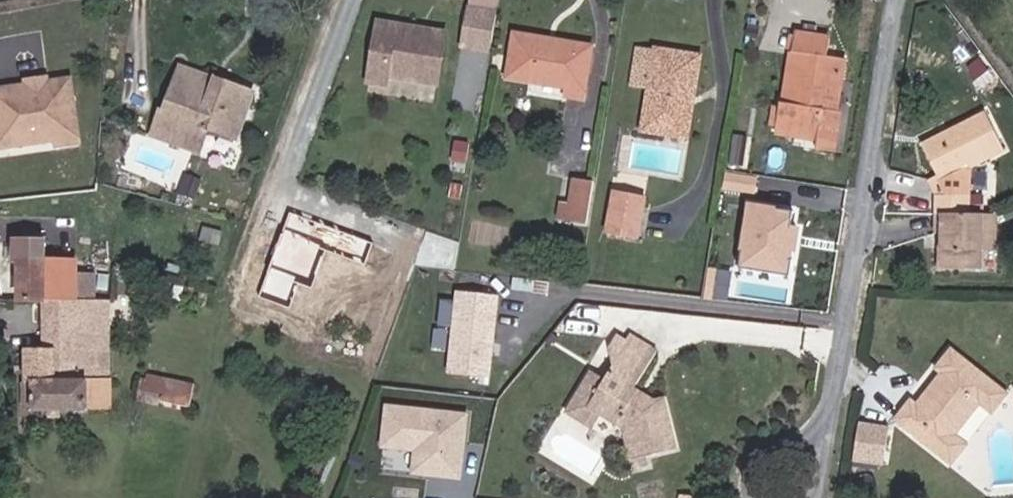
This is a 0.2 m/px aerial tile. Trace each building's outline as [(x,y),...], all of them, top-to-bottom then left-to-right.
[(459,50),(489,55),(498,0),(466,0),(459,50)] [(449,32),(374,19),(362,91),(436,104),(449,32)] [(563,90),(584,95),(599,44),(519,26),(510,69),(565,80),(563,90)] [(825,76),(844,79),(847,62),(828,59),(831,41),(797,33),(793,58),(801,59),(795,88),(803,89),(800,107),(784,104),(780,103),(775,135),(812,143),(809,157),(829,161),(836,113),(819,110),(825,76)] [(668,120),(688,123),(702,60),(640,47),(634,79),(651,83),(642,126),(665,131),(668,120)] [(803,89),(795,88),(801,59),(793,58),(784,104),(800,107),(803,89)] [(218,83),(183,69),(180,76),(216,90),(218,83)] [(234,138),(250,96),(218,83),(216,90),(180,76),(169,108),(163,105),(153,131),(197,149),(206,127),(234,138)] [(819,110),(836,113),(844,79),(825,76),(819,110)] [(66,78),(42,80),(37,86),(27,87),(22,83),(0,85),(0,143),(9,142),(7,132),(48,127),(50,143),(73,140),(66,78)] [(958,187),(952,167),(1006,146),(991,114),(930,139),(943,171),(931,177),(936,189),(931,235),(937,236),(934,271),(974,274),(975,258),(976,243),(990,244),(993,214),(971,212),(974,188),(958,187)] [(665,131),(685,135),(688,123),(668,120),(665,131)] [(545,222),(572,227),(583,178),(567,175),(561,204),(549,202),(545,222)] [(601,230),(632,235),(640,193),(610,187),(601,230)] [(801,208),(747,200),(736,266),(790,274),(801,208)] [(333,228),(320,223),(289,212),(259,295),(290,306),(298,283),(312,288),(325,250),(364,264),(372,242),(333,228)] [(43,298),(90,299),(91,258),(54,257),(55,235),(11,234),(11,258),(17,258),(17,297),(43,298)] [(975,258),(988,260),(990,244),(976,243),(975,258)] [(499,293),(453,288),(444,368),(490,373),(499,293)] [(114,410),(115,298),(90,299),(43,298),(42,352),(31,352),(30,409),(114,410)] [(631,456),(677,451),(671,409),(638,388),(659,356),(626,336),(618,348),(624,367),(616,380),(600,369),(581,396),(608,413),(626,425),(631,456)] [(960,436),(953,431),(979,400),(985,405),(996,405),(1007,391),(951,343),(935,361),(941,367),(916,396),(911,403),(905,398),(893,411),(950,459),(961,445),(960,436)] [(196,383),(147,373),(141,402),(190,412),(196,383)] [(905,398),(911,403),(916,396),(887,385),(905,398)] [(573,409),(599,427),(608,413),(581,396),(573,409)] [(468,413),(386,404),(380,448),(413,452),(411,470),(461,476),(468,413)] [(854,462),(884,467),(890,432),(859,426),(854,462)]
